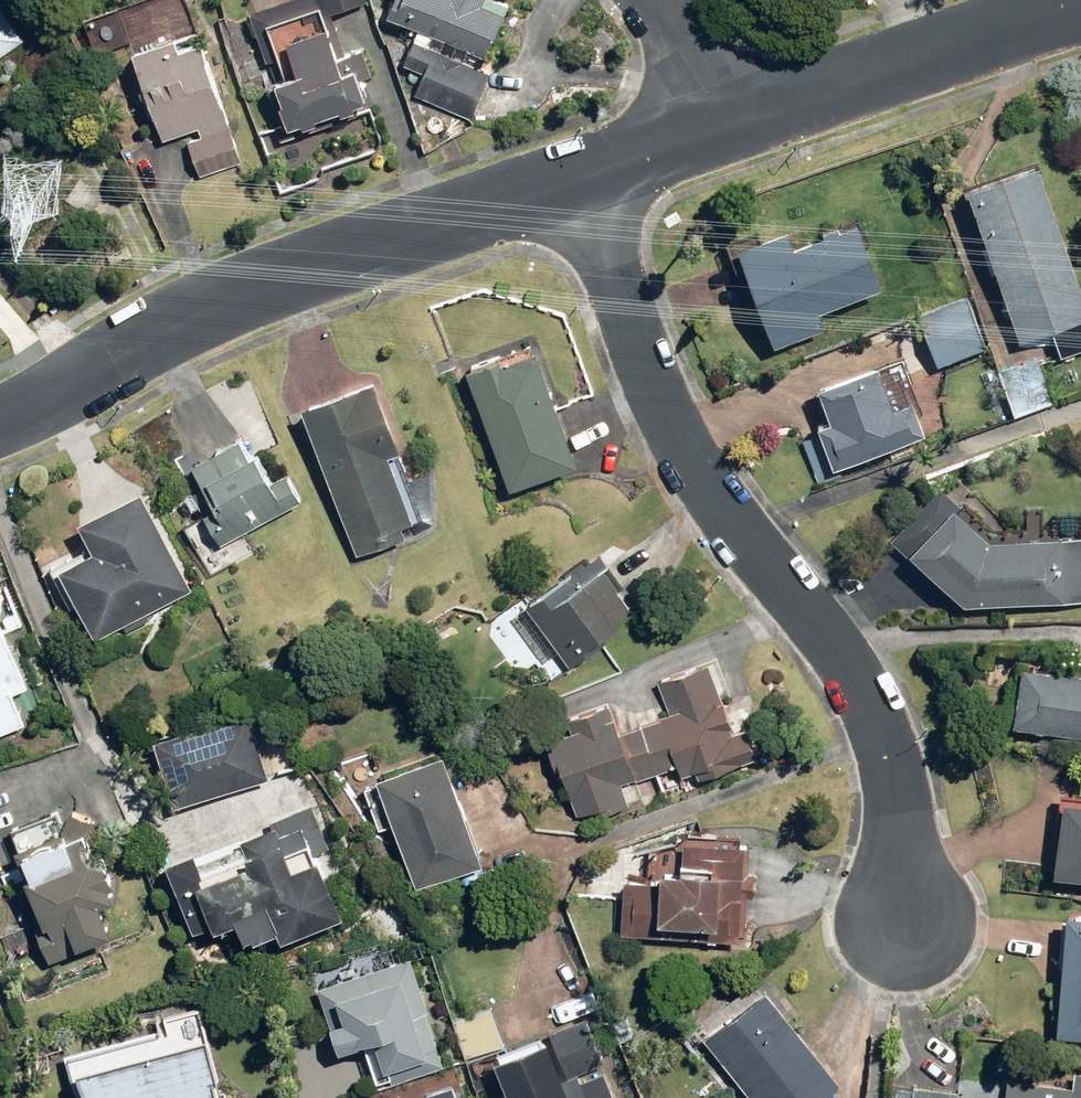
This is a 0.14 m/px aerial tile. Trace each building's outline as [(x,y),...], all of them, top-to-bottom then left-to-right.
[(293,128),(368,103),(337,13),(374,0),(290,0),(253,13),(293,128)] [(508,0),(398,0),(391,16),(423,29),(409,63),(429,72),(420,94),(468,114),(516,3),(508,0)] [(25,42),(0,5),(0,60),(25,42)] [(208,31),(142,50),(169,138),(190,131),(203,174),(248,161),(208,31)] [(1044,158),(974,180),(1025,336),(1059,325),(1080,318),(1080,272),(1044,158)] [(826,304),(888,280),(865,220),(805,242),(799,227),(745,248),(782,342),(833,323),(826,304)] [(985,340),(971,297),(924,312),(938,355),(985,340)] [(1080,349),(1080,318),(1059,325),(1068,353),(1080,349)] [(541,343),(474,366),(515,483),(582,460),(541,343)] [(1055,399),(1040,354),(1003,366),(1018,411),(1055,399)] [(841,463),(932,432),(920,398),(901,404),(886,362),(825,383),(837,416),(826,420),(841,463)] [(383,376),(308,402),(361,551),(424,529),(396,449),(407,445),(383,376)] [(212,511),(226,537),(303,497),(290,471),(269,481),(245,434),(198,459),(223,505),(212,511)] [(65,564),(99,633),(195,586),(146,487),(84,517),(99,547),(65,564)] [(970,602),(1080,600),(1080,535),(996,536),(939,487),(895,537),(970,602)] [(604,554),(532,604),(574,664),(630,625),(621,613),(637,601),(604,554)] [(31,722),(19,689),(30,685),(11,629),(18,627),(0,576),(0,732),(31,722)] [(556,736),(579,813),(631,797),(626,780),(683,763),(687,776),(759,755),(750,727),(735,731),(715,662),(661,678),(672,715),(624,729),(616,702),(571,716),(575,731),(556,736)] [(1029,662),(1018,723),(1080,734),(1080,670),(1029,662)] [(257,712),(163,734),(178,801),(273,779),(257,712)] [(450,749),(383,772),(422,883),(488,861),(450,749)] [(288,935),(351,911),(310,806),(246,831),(256,856),(211,873),(201,846),(172,857),(200,930),(243,913),(253,938),(285,926),(288,935)] [(21,844),(58,956),(119,936),(106,899),(124,893),(100,818),(74,807),(66,829),(21,844)] [(1054,880),(1080,884),(1080,810),(1064,808),(1054,880)] [(745,938),(752,838),(690,834),(689,862),(671,861),(670,876),(628,874),(624,930),(745,938)] [(1080,1040),(1080,917),(1068,916),(1058,1038),(1080,1040)] [(414,957),(322,986),(340,1046),(379,1034),(393,1078),(447,1062),(414,957)] [(847,1078),(773,982),(707,1033),(757,1097),(820,1097),(847,1078)] [(514,1097),(622,1097),(590,1016),(496,1052),(514,1097)] [(85,1064),(96,1089),(103,1097),(229,1097),(212,1032),(85,1064)] [(1079,1068),(1076,1086),(1011,1077),(1008,1097),(1080,1097),(1080,1069),(1079,1068)] [(409,1097),(459,1097),(454,1083),(409,1097)] [(962,1089),(916,1083),(916,1087),(895,1084),(893,1097),(961,1097),(962,1089)]
